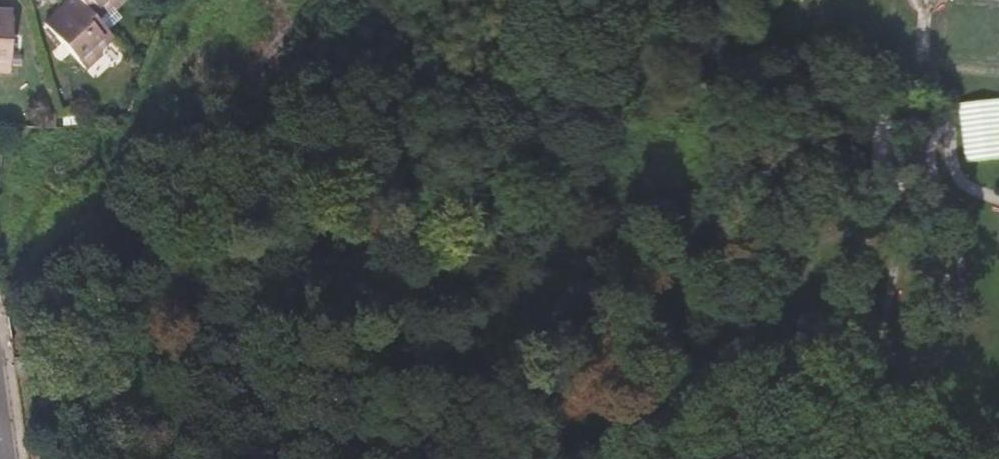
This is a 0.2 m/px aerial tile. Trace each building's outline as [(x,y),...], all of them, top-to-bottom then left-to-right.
[(79,0),(70,0),(44,24),(78,62),(85,70),(103,54),(100,51),(114,38),(97,20),(79,0)] [(97,20),(111,7),(114,10),(125,0),(79,0),(97,20)] [(13,10),(0,10),(0,72),(10,72),(10,62),(13,10)] [(962,158),(998,157),(998,99),(960,100),(962,158)] [(25,373),(23,357),(14,359),(16,375),(25,373)]
